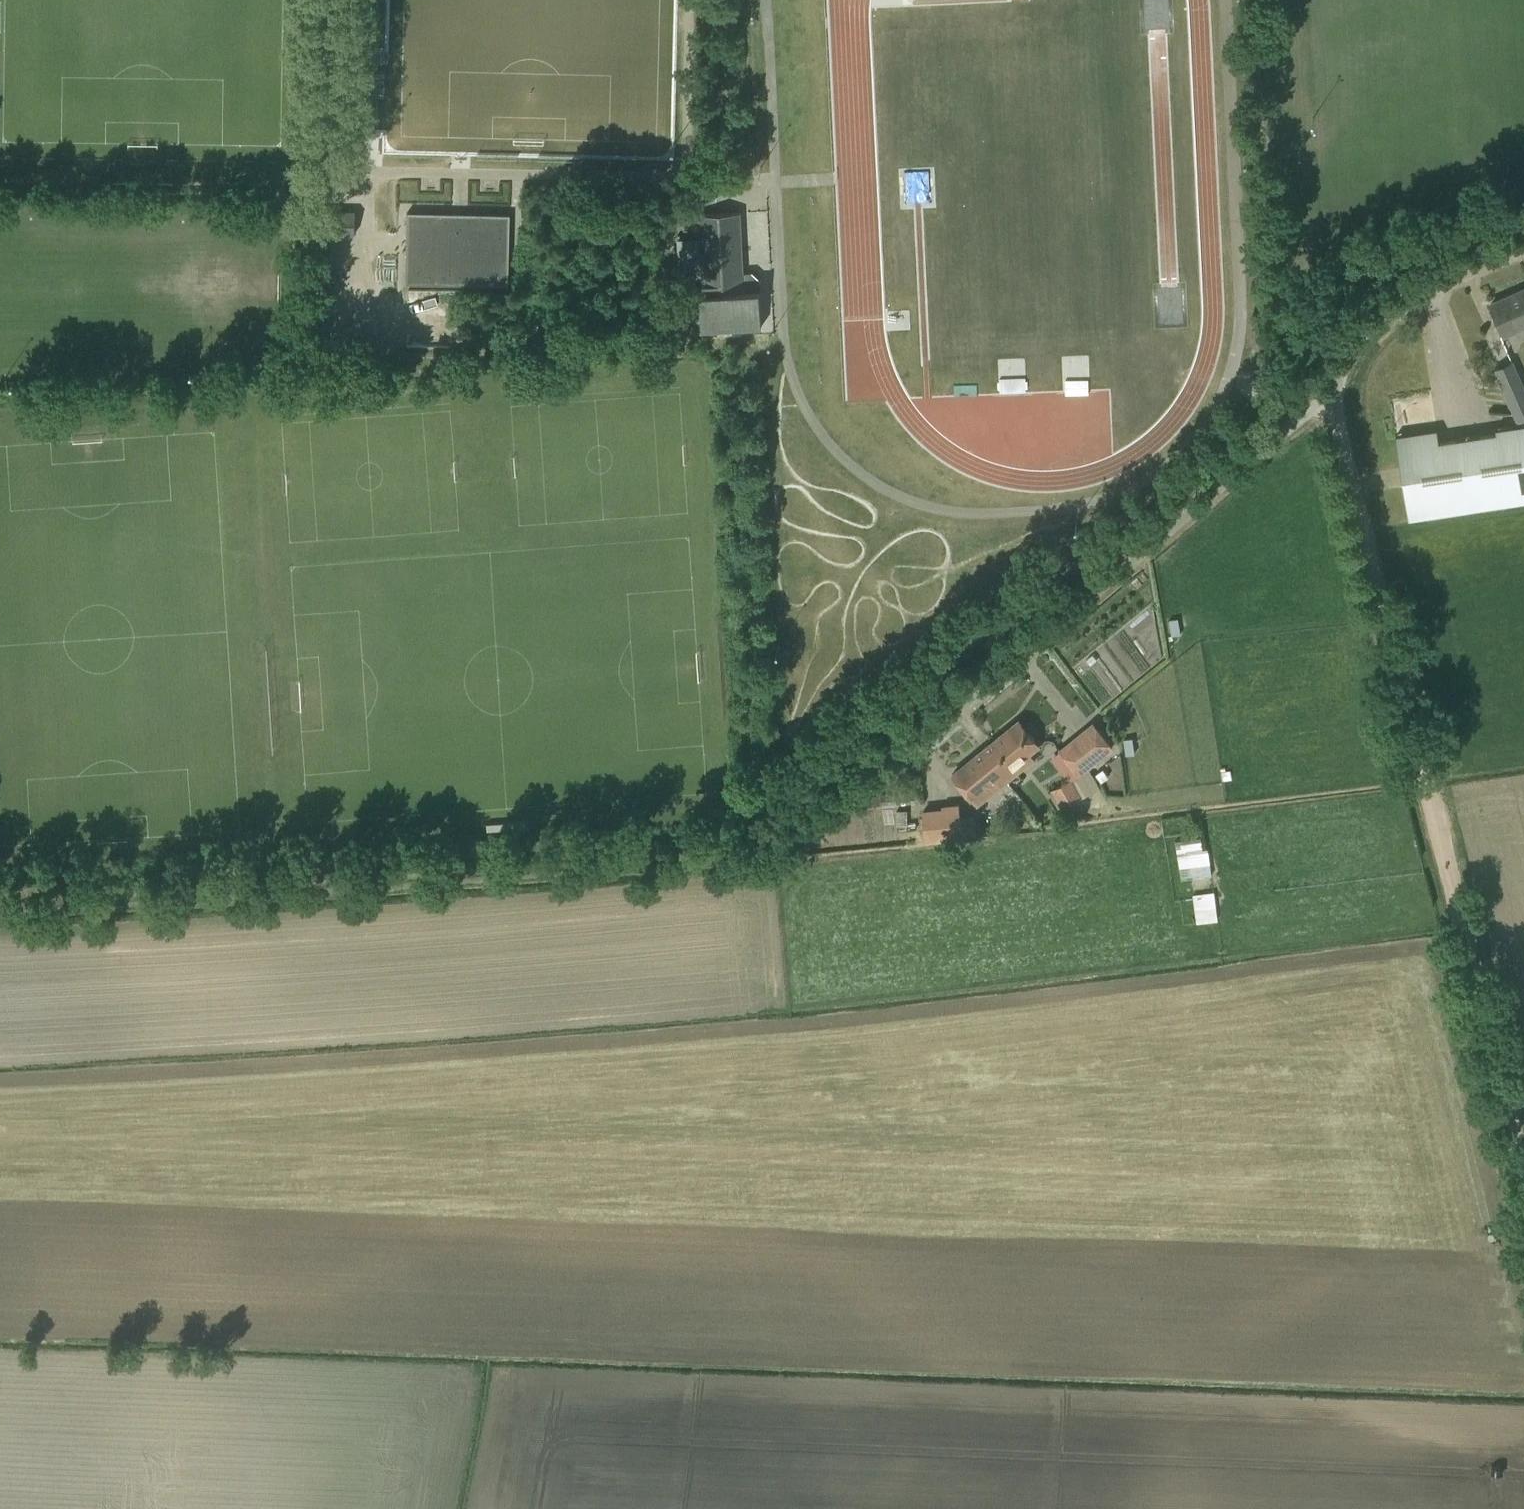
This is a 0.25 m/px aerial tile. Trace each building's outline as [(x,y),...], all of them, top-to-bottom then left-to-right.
[(300,211),(300,233),(355,233),(355,212),(300,211)] [(406,283),(509,286),(510,214),(407,212),(406,283)] [(701,239),(679,240),(680,274),(703,273),(704,293),(700,294),(702,330),(762,326),(760,290),(759,290),(758,281),(751,274),(743,275),(739,212),(700,214),(701,239)] [(1491,304),(1504,335),(1523,326),(1523,289),(1491,304)] [(1517,421),(1523,418),(1523,387),(1513,362),(1494,370),(1517,421)] [(1439,442),(1437,429),(1395,436),(1408,519),(1523,501),(1523,424),(1495,429),(1496,433),(1439,442)] [(1019,720),(985,747),(1010,778),(1034,759),(1029,753),(1039,745),(1019,720)] [(1093,724),(1060,751),(1080,776),(1089,769),(1089,768),(1113,749),(1093,724)] [(1010,778),(985,747),(952,774),(977,804),(1010,778)] [(1080,776),(1074,781),(1083,797),(1084,797),(1101,788),(1089,768),(1089,769),(1080,776)] [(1103,768),(1096,774),(1101,781),(1108,776),(1103,768)] [(1073,779),(1052,790),(1063,808),(1083,797),(1074,781),(1073,779)] [(962,837),(959,805),(944,807),(944,809),(923,811),(926,841),(962,837)] [(1180,877),(1211,875),(1210,840),(1178,841),(1180,877)] [(1216,890),(1193,893),(1197,923),(1221,919),(1216,890)]
